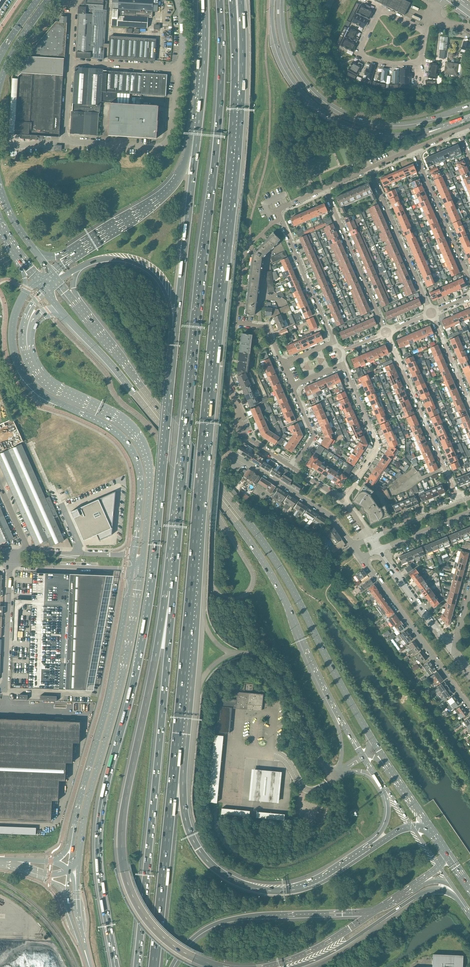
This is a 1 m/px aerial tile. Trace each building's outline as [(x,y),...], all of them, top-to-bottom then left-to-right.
[(106,23),(107,1),(103,1),(104,1),(95,0),(86,0),(86,1),(85,14),(93,15),(92,23),(106,23)] [(152,18),(152,17),(154,17),(155,12),(152,12),(157,12),(158,0),(113,0),(112,15),(148,18),(152,18)] [(319,3),(330,8),(334,0),(321,0),(319,3)] [(404,15),(410,4),(410,3),(404,0),(373,0),(404,15)] [(351,12),(355,13),(359,5),(356,3),(351,12)] [(360,5),(356,13),(369,19),(373,11),(360,5)] [(347,21),(351,22),(355,13),(351,12),(347,21)] [(79,14),(77,51),(76,58),(90,59),(91,40),(92,23),(93,15),(85,14),(84,14),(79,14)] [(55,23),(46,34),(66,35),(66,24),(67,23),(67,17),(67,15),(64,15),(64,17),(61,16),(60,17),(60,20),(59,20),(59,22),(56,22),(55,23)] [(117,26),(147,28),(148,18),(112,15),(112,26),(117,26)] [(352,22),(356,24),(356,25),(358,26),(359,26),(363,28),(364,26),(366,26),(367,23),(366,22),(367,21),(356,15),(352,22)] [(90,59),(94,59),(104,59),(106,23),(92,23),(91,40),(90,59)] [(350,27),(345,37),(355,42),(359,32),(350,27)] [(46,34),(28,56),(29,56),(41,57),(52,58),(64,59),(64,56),(64,54),(65,38),(66,35),(46,34)] [(110,36),(109,58),(155,61),(156,39),(110,36)] [(440,37),(439,49),(440,49),(446,50),(448,38),(440,37)] [(344,38),(340,45),(353,52),(357,44),(344,38)] [(469,45),(469,44),(463,42),(460,53),(467,55),(469,45)] [(27,56),(13,73),(13,74),(9,134),(15,134),(18,77),(22,74),(34,74),(35,65),(64,67),(64,59),(52,58),(41,57),(29,56),(27,56)] [(362,67),(353,62),(348,70),(357,75),(362,67)] [(362,83),(367,84),(371,85),(376,66),(373,65),(371,65),(368,63),(365,62),(357,81),(362,83)] [(446,62),(444,74),(456,75),(458,64),(446,62)] [(430,63),(428,77),(436,79),(438,65),(430,63)] [(463,63),(459,78),(463,79),(467,64),(463,63)] [(31,135),(37,136),(59,137),(63,76),(64,67),(35,65),(34,74),(31,135)] [(75,68),(73,104),(93,105),(100,105),(101,105),(101,102),(117,103),(117,104),(128,105),(129,94),(130,73),(107,71),(107,72),(103,71),(103,69),(75,68)] [(379,73),(378,80),(381,80),(380,82),(385,83),(387,69),(382,68),(382,74),(379,73)] [(409,69),(403,69),(401,69),(400,84),(408,84),(409,79),(411,79),(411,74),(409,74),(409,69)] [(142,73),(130,73),(129,94),(141,94),(142,73)] [(167,75),(142,73),(141,94),(165,96),(167,75)] [(15,134),(22,135),(21,137),(37,138),(37,136),(31,135),(34,74),(22,74),(18,77),(15,134)] [(129,97),(128,105),(140,105),(140,98),(129,97)] [(110,103),(108,136),(156,139),(157,127),(159,128),(160,128),(161,127),(161,126),(160,125),(160,124),(162,124),(162,121),(160,121),(161,117),(157,117),(158,107),(140,105),(128,105),(117,104),(110,103)] [(71,111),(70,131),(70,133),(97,135),(98,113),(99,113),(100,105),(93,105),(73,104),(73,111),(71,111)] [(454,147),(452,148),(456,156),(461,153),(458,145),(457,145),(456,145),(454,146),(454,147)] [(447,150),(450,158),(456,156),(452,148),(450,149),(449,148),(447,149),(447,150)] [(443,151),(441,152),(445,160),(450,158),(447,150),(446,150),(445,150),(444,150),(443,151)] [(436,154),(436,155),(439,163),(445,160),(441,152),(439,153),(438,153),(436,154)] [(432,156),(430,157),(434,165),(439,163),(436,155),(435,155),(434,154),(433,155),(432,156)] [(434,165),(430,157),(428,158),(427,158),(425,158),(425,159),(424,159),(428,168),(431,166),(434,165)] [(456,163),(458,168),(466,165),(465,163),(464,161),(463,160),(456,163)] [(402,169),(405,177),(417,172),(413,164),(413,165),(412,164),(410,165),(410,166),(407,167),(406,166),(405,167),(405,168),(402,169)] [(466,166),(456,170),(457,173),(460,172),(461,175),(468,172),(468,171),(469,170),(468,169),(467,169),(466,166)] [(395,182),(405,177),(402,169),(401,169),(399,170),(396,172),(396,171),(394,172),(394,173),(391,174),(395,182)] [(441,170),(436,172),(431,174),(432,174),(431,175),(432,177),(433,177),(434,179),(443,175),(441,170)] [(463,180),(469,177),(469,175),(469,174),(469,172),(468,172),(461,175),(463,180)] [(395,182),(391,174),(390,174),(388,174),(388,175),(385,176),(383,177),(380,179),(384,187),(395,182)] [(444,181),(442,177),(434,180),(434,181),(435,183),(436,185),(444,181)] [(411,182),(413,188),(421,185),(420,182),(420,180),(419,180),(419,179),(411,182)] [(446,186),(444,181),(436,185),(436,186),(437,188),(438,189),(446,186)] [(375,199),(374,197),(373,194),(372,195),(372,193),(368,183),(367,183),(367,184),(336,197),(335,197),(339,207),(340,207),(340,208),(340,209),(342,213),(345,212),(342,206),(369,194),(372,200),(375,199)] [(386,193),(387,193),(386,194),(387,196),(388,196),(389,199),(397,195),(395,189),(386,193)] [(450,196),(448,191),(440,194),(440,195),(441,197),(442,199),(450,196)] [(420,202),(422,207),(429,204),(429,203),(430,203),(429,201),(428,201),(427,199),(420,202)] [(393,208),(401,205),(399,200),(391,204),(392,206),(392,208),(393,208)] [(327,212),(324,203),(307,211),(310,219),(327,212)] [(379,209),(377,204),(370,207),(371,208),(368,209),(370,213),(379,209)] [(381,213),(379,209),(370,213),(371,217),(381,213)] [(405,214),(403,209),(395,213),(396,215),(396,217),(397,217),(405,214)] [(310,219),(307,211),(290,218),(294,226),(310,219)] [(383,217),(381,213),(371,217),(373,221),(383,217)] [(385,221),(383,217),(373,221),(375,225),(385,221)] [(316,229),(326,225),(325,222),(324,219),(321,220),(322,223),(314,226),(316,229)] [(355,219),(353,220),(346,223),(348,227),(357,223),(355,219)] [(462,225),(467,223),(469,222),(469,221),(469,220),(461,223),(460,220),(453,223),(453,224),(452,224),(453,226),(454,227),(455,228),(462,225)] [(386,225),(385,221),(375,225),(377,230),(380,228),(386,225)] [(348,227),(349,231),(359,227),(357,223),(348,227)] [(325,232),(334,228),(332,224),(325,227),(323,228),(325,232)] [(464,230),(462,225),(455,228),(456,230),(455,231),(456,233),(457,233),(464,230)] [(349,231),(351,236),(361,232),(359,227),(349,231)] [(336,232),(334,228),(325,232),(327,236),(336,232)] [(388,230),(381,233),(379,234),(380,238),(390,234),(388,230)] [(466,236),(464,230),(457,233),(457,234),(458,237),(459,237),(459,239),(466,236)] [(338,237),(336,232),(327,236),(328,241),(338,237)] [(351,236),(353,240),(363,236),(361,232),(351,236)] [(273,233),(261,245),(267,252),(280,240),(273,233)] [(301,243),(310,239),(308,234),(306,235),(299,238),(301,243)] [(392,238),(390,234),(380,238),(382,242),(385,241),(392,238)] [(353,240),(355,244),(364,240),(363,236),(353,240)] [(468,241),(466,236),(459,239),(460,240),(460,241),(460,243),(461,243),(461,244),(468,241)] [(338,237),(328,241),(330,245),(340,241),(338,237)] [(301,243),(303,247),(310,244),(312,243),(310,239),(301,243)] [(355,244),(357,248),(366,244),(364,240),(355,244)] [(342,245),(340,241),(330,245),(332,249),(342,245)] [(468,241),(461,244),(462,244),(461,245),(462,247),(463,247),(464,249),(469,246),(469,244),(468,241)] [(394,242),(387,245),(384,246),(386,250),(395,246),(394,242)] [(419,247),(417,242),(409,246),(410,246),(409,246),(410,249),(411,249),(411,250),(419,247)] [(310,244),(303,247),(304,251),(314,247),(312,243),(310,244)] [(357,248),(358,252),(368,248),(366,244),(357,248)] [(261,245),(255,251),(253,252),(253,255),(252,255),(251,262),(260,263),(261,257),(262,257),(267,252),(261,245)] [(343,249),(342,245),(332,249),(334,253),(343,249)] [(440,249),(442,253),(449,250),(449,248),(448,246),(447,245),(440,249)] [(397,250),(395,246),(386,250),(388,254),(397,250)] [(304,251),(306,255),(313,252),(316,251),(314,247),(304,251)] [(358,252),(360,256),(370,252),(368,248),(358,252)] [(343,249),(334,253),(336,257),(345,253),(343,249)] [(397,250),(388,254),(389,258),(392,257),(399,254),(397,250)] [(360,256),(362,261),(372,257),(370,252),(360,256)] [(347,257),(345,253),(336,257),(337,262),(347,257)] [(308,260),(310,264),(319,260),(317,255),(315,256),(308,260)] [(425,260),(423,256),(415,259),(415,260),(416,262),(417,264),(425,260)] [(282,266),(289,263),(287,257),(280,260),(282,266)] [(347,257),(337,262),(339,266),(349,262),(347,257)] [(362,261),(364,265),(371,262),(373,261),(372,257),(362,261)] [(445,262),(447,267),(455,264),(455,262),(454,260),(454,259),(453,259),(445,262)] [(310,264),(312,268),(321,264),(319,260),(310,264)] [(251,262),(250,272),(249,279),(258,280),(260,263),(251,262)] [(350,266),(349,262),(339,266),(341,270),(350,266)] [(292,268),(289,263),(282,266),(285,271),(292,268)] [(312,268),(313,272),(323,268),(321,264),(312,268)] [(447,267),(449,272),(457,268),(457,266),(456,264),(455,264),(447,267)] [(352,270),(350,266),(341,270),(343,274),(352,270)] [(406,271),(404,267),(397,270),(395,271),(397,275),(406,271)] [(294,273),(292,268),(285,271),(287,276),(294,273)] [(313,272),(315,276),(325,272),(323,268),(313,272)] [(449,272),(451,276),(459,273),(458,271),(459,270),(458,269),(457,268),(449,272)] [(354,274),(352,270),(343,274),(344,278),(354,274)] [(421,273),(421,274),(422,276),(423,278),(431,274),(429,270),(421,273)] [(408,275),(406,271),(397,275),(398,279),(408,275)] [(317,280),(324,277),(327,276),(325,272),(315,276),(317,280)] [(296,278),(294,273),(287,276),(289,281),(296,278)] [(356,278),(354,274),(344,278),(346,282),(356,278)] [(410,279),(408,275),(398,279),(400,284),(403,282),(410,279)] [(371,281),(373,286),(382,281),(380,277),(378,278),(371,281)] [(298,284),(296,278),(289,281),(291,287),(298,284)] [(358,282),(356,278),(346,282),(348,286),(351,285),(358,282)] [(457,281),(461,288),(462,288),(464,288),(464,287),(466,286),(462,278),(457,281)] [(256,298),(258,280),(249,279),(247,297),(256,298)] [(427,287),(431,285),(435,283),(433,279),(425,282),(425,283),(426,285),(427,287)] [(373,286),(374,290),(384,285),(382,281),(373,286)] [(413,288),(412,283),(405,286),(402,288),(404,292),(413,288)] [(453,283),(448,285),(451,292),(452,292),(454,292),(454,291),(456,290),(453,283)] [(301,289),(298,284),(291,287),(294,292),(301,289)] [(374,290),(376,294),(386,290),(384,285),(374,290)] [(361,291),(359,286),(352,290),(350,291),(352,295),(361,291)] [(322,293),(324,297),(331,294),(334,293),(332,288),(329,290),(322,293)] [(413,288),(404,292),(405,296),(415,292),(413,288)] [(303,294),(301,289),(294,292),(296,297),(303,294)] [(439,289),(434,291),(437,298),(438,298),(440,298),(440,297),(442,296),(439,289)] [(376,294),(378,298),(387,294),(386,290),(376,294)] [(363,295),(361,291),(352,295),(353,299),(363,295)] [(305,299),(303,294),(296,297),(298,302),(305,299)] [(380,302),(387,299),(389,298),(387,294),(378,298),(380,302)] [(363,295),(353,299),(355,303),(365,299),(363,295)] [(308,305),(305,299),(298,302),(300,308),(308,305)] [(367,303),(365,299),(355,303),(357,307),(367,303)] [(368,307),(367,303),(357,307),(359,311),(368,307)] [(310,310),(308,305),(300,308),(303,313),(310,310)] [(329,309),(331,313),(338,310),(341,309),(339,305),(337,306),(329,309)] [(368,307),(359,311),(361,315),(363,314),(370,311),(368,307)] [(271,316),(273,318),(280,315),(278,309),(272,308),(271,316)] [(303,313),(305,318),(312,315),(310,310),(303,313)] [(464,321),(468,319),(467,315),(466,315),(464,311),(463,311),(462,311),(460,312),(460,313),(462,317),(464,321)] [(459,323),(464,321),(462,317),(460,313),(458,313),(457,313),(456,314),(456,315),(455,315),(457,319),(458,319),(459,323)] [(283,321),(280,315),(273,318),(276,324),(283,321)] [(455,325),(459,323),(458,319),(457,319),(455,315),(454,315),(453,315),(451,316),(450,317),(452,321),(453,321),(455,325)] [(319,330),(317,326),(313,317),(306,320),(310,329),(315,327),(316,330),(317,329),(318,331),(319,330)] [(450,327),(455,325),(453,321),(452,321),(450,317),(449,317),(448,317),(447,318),(446,319),(448,323),(449,323),(450,327)] [(445,329),(450,327),(449,323),(448,323),(446,319),(444,319),(442,320),(441,321),(445,329)] [(286,327),(283,321),(276,324),(279,330),(286,327)] [(425,328),(428,336),(433,334),(430,326),(428,326),(426,327),(426,328),(425,328)] [(421,329),(420,330),(423,338),(425,341),(429,339),(428,336),(425,328),(424,328),(421,329)] [(312,332),(305,335),(309,346),(316,343),(313,335),(312,332)] [(319,332),(313,335),(316,343),(323,340),(319,332)] [(414,342),(419,340),(415,332),(414,332),(412,333),(411,334),(414,342)] [(249,353),(250,344),(251,335),(242,334),(240,352),(249,353)] [(409,344),(414,342),(411,334),(409,335),(409,334),(406,335),(406,336),(409,344)] [(303,349),(309,346),(305,335),(298,338),(299,341),(303,349)] [(404,346),(409,344),(406,336),(405,336),(403,337),(401,338),(404,346)] [(452,344),(460,341),(458,336),(450,340),(450,341),(451,343),(452,344)] [(404,346),(401,338),(400,339),(399,338),(397,339),(397,340),(396,340),(400,348),(404,346)] [(299,341),(292,343),(296,352),(303,349),(299,341)] [(462,346),(460,341),(452,344),(453,346),(452,347),(453,349),(454,349),(462,346)] [(292,343),(286,346),(287,349),(289,355),(296,352),(292,343)] [(382,346),(379,348),(381,352),(382,352),(383,356),(388,353),(385,345),(384,345),(383,345),(382,346)] [(464,351),(462,346),(454,349),(454,350),(455,352),(456,354),(464,351)] [(379,358),(383,356),(382,352),(381,352),(379,348),(378,348),(377,348),(375,349),(374,350),(376,354),(377,354),(379,358)] [(370,351),(370,352),(372,356),(373,356),(374,360),(379,358),(377,354),(376,354),(374,350),(373,350),(372,350),(371,351),(370,351)] [(466,355),(464,351),(456,354),(457,356),(457,358),(458,358),(458,359),(466,355)] [(247,372),(248,365),(249,353),(240,352),(237,371),(238,371),(245,372),(247,372)] [(370,362),(374,360),(373,356),(372,356),(370,352),(368,352),(366,353),(365,354),(367,358),(368,358),(370,362)] [(365,364),(370,362),(368,358),(367,358),(365,354),(364,354),(363,354),(362,355),(361,355),(361,356),(363,360),(365,364)] [(468,360),(466,355),(458,359),(458,360),(459,362),(460,364),(468,360)] [(360,366),(362,365),(365,364),(363,360),(361,356),(359,356),(357,357),(356,358),(358,362),(359,362),(360,366)] [(264,368),(271,365),(270,362),(270,361),(270,359),(269,359),(269,358),(264,360),(265,364),(263,365),(264,368)] [(351,360),(355,368),(357,373),(362,370),(361,368),(359,369),(358,367),(360,366),(359,362),(358,362),(356,358),(355,358),(354,358),(352,359),(351,360)] [(468,360),(460,364),(461,365),(461,366),(462,368),(469,365),(468,360)] [(438,366),(440,371),(447,368),(446,366),(447,365),(446,364),(445,364),(445,363),(438,366)] [(385,367),(387,372),(394,368),(394,367),(394,366),(393,364),(392,364),(385,367)] [(447,368),(440,371),(442,376),(449,373),(450,372),(449,370),(448,370),(447,368)] [(266,373),(268,377),(275,374),(275,373),(275,371),(274,371),(273,369),(266,373)] [(240,383),(248,380),(245,373),(245,372),(238,371),(238,377),(237,377),(240,383)] [(345,391),(342,385),(339,379),(337,373),(332,375),(336,384),(337,387),(340,393),(344,391),(345,391)] [(449,373),(442,376),(444,381),(452,378),(451,376),(451,375),(451,374),(450,374),(449,373)] [(275,374),(268,377),(270,382),(277,379),(277,377),(277,376),(276,375),(275,374)] [(368,374),(359,378),(361,381),(362,383),(370,379),(372,378),(370,374),(368,374)] [(332,375),(328,377),(324,379),(328,387),(336,384),(332,375)] [(444,381),(446,386),(454,383),(454,382),(453,380),(452,380),(452,378),(444,381)] [(324,379),(316,382),(323,398),(321,392),(320,391),(323,389),(326,396),(331,394),(328,387),(324,379)] [(240,383),(243,389),(250,386),(248,380),(240,383)] [(316,382),(308,386),(312,394),(316,403),(320,401),(319,398),(317,395),(319,395),(321,399),(323,398),(316,382)] [(279,383),(271,386),(273,391),(281,388),(281,386),(280,384),(279,383)] [(446,386),(449,391),(456,388),(455,386),(455,385),(455,384),(454,384),(454,383),(446,386)] [(243,389),(245,395),(253,392),(250,386),(243,389)] [(308,386),(304,388),(311,405),(316,403),(312,394),(308,386)] [(449,391),(451,396),(458,393),(458,392),(458,391),(457,390),(456,388),(449,391)] [(245,395),(248,401),(255,398),(255,397),(259,396),(256,391),(253,392),(245,395)] [(344,391),(340,393),(337,395),(339,400),(347,397),(346,396),(347,395),(346,394),(345,394),(344,391)] [(283,392),(275,396),(277,400),(285,397),(285,395),(284,393),(283,393),(283,392)] [(451,396),(453,402),(460,399),(459,396),(460,395),(459,394),(458,394),(458,393),(451,396)] [(424,404),(432,400),(434,400),(432,395),(430,396),(422,399),(423,399),(422,400),(423,402),(424,402),(424,404)] [(258,404),(255,398),(248,401),(250,407),(258,404)] [(453,402),(455,407),(463,404),(462,403),(463,402),(462,401),(461,401),(460,399),(453,402)] [(314,412),(322,408),(320,403),(312,407),(313,409),(313,411),(314,411),(314,412)] [(455,407),(457,412),(465,409),(464,406),(464,404),(463,404),(455,407)] [(254,416),(260,413),(258,407),(258,406),(250,410),(251,410),(254,416)] [(281,409),(280,410),(281,412),(282,412),(283,414),(291,411),(291,410),(291,409),(290,408),(290,407),(289,406),(281,409)] [(381,407),(374,410),(373,410),(375,414),(376,415),(383,411),(385,411),(383,406),(381,407)] [(316,417),(324,413),(322,408),(314,412),(315,414),(315,416),(316,416),(316,417)] [(413,410),(412,410),(412,409),(404,412),(405,415),(403,416),(404,418),(414,414),(413,412),(414,412),(413,410)] [(465,409),(457,412),(460,417),(467,414),(467,413),(467,412),(466,411),(465,409)] [(283,414),(285,419),(293,415),(293,414),(293,413),(292,411),(291,411),(283,414)] [(263,419),(260,413),(254,416),(256,422),(263,419)] [(326,418),(324,413),(316,417),(317,418),(317,419),(317,421),(318,421),(318,422),(326,418)] [(293,415),(285,419),(286,421),(287,423),(288,423),(295,420),(295,419),(294,417),(293,415)] [(387,415),(385,416),(378,419),(377,420),(379,423),(380,424),(389,420),(387,415)] [(432,423),(440,419),(438,415),(430,418),(431,420),(431,421),(432,423)] [(462,423),(469,420),(469,419),(469,417),(468,417),(467,415),(460,418),(462,423)] [(320,427),(328,423),(326,418),(318,422),(319,423),(319,424),(320,425),(320,426),(320,427)] [(266,425),(263,419),(264,419),(263,419),(256,422),(259,428),(266,425)] [(390,426),(389,424),(391,424),(389,421),(380,425),(380,426),(381,428),(382,430),(390,426)] [(293,433),(299,430),(297,424),(297,423),(290,427),(293,433)] [(330,428),(328,423),(320,427),(321,428),(321,429),(322,430),(323,431),(330,428)] [(444,428),(442,424),(434,427),(435,429),(435,430),(436,432),(444,428)] [(268,431),(266,425),(259,428),(262,436),(268,431)] [(330,434),(333,433),(330,428),(323,431),(323,433),(323,434),(324,435),(324,436),(325,436),(330,434)] [(299,430),(293,433),(293,435),(292,436),(299,440),(302,436),(299,430)] [(262,436),(269,440),(273,434),(268,431),(262,436)] [(269,440),(271,441),(274,444),(279,437),(273,434),(269,440)] [(325,436),(325,438),(324,438),(323,440),(330,444),(333,440),(330,434),(325,436)] [(295,446),(299,440),(292,436),(289,442),(295,446)] [(321,444),(325,448),(328,449),(331,444),(330,444),(323,440),(322,442),(321,444)] [(256,450),(246,444),(243,442),(240,447),(237,452),(250,460),(256,450)] [(295,446),(289,442),(285,447),(285,448),(291,452),(295,446)] [(359,442),(357,446),(364,451),(365,449),(365,448),(366,447),(360,443),(359,442)] [(452,446),(450,442),(442,445),(443,447),(443,448),(444,450),(452,446)] [(30,532),(36,545),(43,542),(44,545),(49,543),(51,546),(64,541),(54,518),(58,516),(52,503),(49,497),(45,499),(38,482),(40,481),(38,476),(36,477),(30,465),(21,444),(0,454),(0,466),(30,532)] [(357,446),(354,450),(361,454),(362,453),(363,453),(364,451),(357,446)] [(399,447),(389,447),(389,448),(388,448),(387,449),(387,450),(394,455),(397,450),(399,447)] [(256,450),(253,455),(254,456),(251,461),(259,466),(262,461),(265,456),(256,450)] [(354,450),(352,453),(359,458),(359,457),(360,457),(361,456),(360,455),(361,454),(354,450)] [(391,459),(394,455),(387,450),(387,451),(386,451),(385,452),(385,453),(384,454),(391,459)] [(454,451),(446,454),(447,456),(447,457),(448,459),(456,455),(455,453),(457,452),(456,450),(454,451)] [(308,463),(307,465),(311,468),(316,460),(319,456),(314,453),(309,461),(308,463)] [(352,453),(349,457),(356,462),(357,460),(358,460),(359,459),(359,458),(352,453)] [(389,463),(391,459),(384,454),(384,456),(383,456),(382,457),(382,458),(389,463)] [(456,455),(448,459),(449,461),(450,463),(458,460),(456,455)] [(346,461),(354,466),(355,464),(355,463),(356,462),(349,457),(346,461)] [(380,461),(379,462),(386,467),(389,463),(382,458),(381,459),(380,460),(380,461)] [(321,463),(316,460),(311,468),(312,467),(317,470),(321,463)] [(264,469),(269,472),(272,467),(274,465),(275,463),(273,461),(269,466),(267,464),(264,469)] [(458,468),(461,467),(458,461),(450,464),(451,465),(450,466),(451,467),(452,468),(453,470),(456,468),(458,468)] [(377,466),(384,471),(386,467),(379,462),(378,464),(377,465),(377,466)] [(317,470),(322,473),(326,466),(325,465),(321,463),(317,470)] [(269,472),(274,476),(277,471),(274,469),(277,465),(275,464),(272,468),(272,467),(269,472)] [(428,468),(430,472),(438,469),(437,469),(438,468),(437,467),(436,465),(436,464),(428,468)] [(331,469),(326,466),(322,473),(327,476),(331,469)] [(381,475),(383,471),(376,466),(376,467),(375,467),(375,468),(375,469),(374,471),(381,475)] [(274,476),(278,478),(280,475),(281,476),(285,470),(283,468),(280,472),(277,471),(274,476)] [(253,472),(249,469),(248,469),(244,476),(248,479),(253,472)] [(336,473),(331,469),(327,476),(332,480),(336,473)] [(381,475),(374,471),(373,472),(372,472),(371,473),(371,474),(378,479),(381,475)] [(261,477),(257,474),(253,472),(248,479),(256,485),(261,477)] [(332,480),(337,483),(341,476),(336,473),(332,480)] [(467,473),(461,476),(465,483),(465,484),(468,483),(468,482),(469,481),(467,473)] [(376,483),(378,479),(371,474),(371,475),(370,475),(369,476),(369,477),(368,479),(376,483)] [(284,475),(280,479),(285,482),(289,485),(291,481),(292,482),(293,481),(296,477),(293,475),(290,479),(288,477),(284,475)] [(342,475),(341,476),(337,483),(336,484),(340,487),(341,485),(342,485),(343,483),(346,478),(342,475)] [(465,483),(461,476),(456,478),(459,486),(460,486),(463,485),(462,484),(465,483)] [(262,478),(258,483),(268,490),(271,484),(262,478)] [(373,487),(376,483),(368,479),(368,480),(367,480),(366,481),(366,482),(366,483),(373,487)] [(299,491),(301,487),(294,482),(291,486),(299,491)] [(371,523),(388,516),(390,515),(387,506),(385,500),(384,498),(383,496),(382,493),(379,491),(373,487),(366,483),(364,486),(363,485),(358,493),(353,501),(362,506),(367,513),(371,523)] [(267,491),(271,494),(276,487),(271,484),(268,490),(267,491)] [(436,488),(439,495),(442,494),(444,493),(444,492),(445,491),(444,489),(443,490),(442,486),(436,488)] [(278,488),(272,498),(276,501),(278,499),(283,491),(278,488)] [(436,488),(430,490),(433,497),(436,496),(439,495),(436,488)] [(423,490),(419,492),(419,495),(422,502),(425,501),(427,500),(425,493),(424,493),(423,490)] [(425,493),(427,500),(430,498),(430,499),(433,498),(433,497),(430,490),(425,493)] [(71,512),(84,541),(97,535),(99,540),(112,535),(116,491),(71,512)] [(282,501),(287,494),(283,491),(278,499),(278,500),(279,499),(282,501)] [(293,498),(288,495),(284,502),(286,504),(281,512),(282,513),(293,498)] [(409,499),(412,506),(415,505),(418,504),(418,503),(415,496),(409,499)] [(297,501),(293,498),(282,513),(284,514),(290,506),(292,508),(297,501)] [(409,499),(404,501),(407,508),(410,507),(412,506),(409,499)] [(302,504),(298,501),(294,509),(297,511),(296,513),(295,513),(294,515),(295,516),(302,504)] [(404,501),(398,504),(401,511),(404,509),(404,510),(407,508),(404,501)] [(307,507),(302,504),(295,516),(297,517),(300,513),(302,514),(307,507)] [(401,511),(398,504),(393,506),(394,510),(393,510),(394,513),(395,512),(395,513),(396,513),(399,512),(401,511)] [(310,519),(304,528),(307,530),(312,522),(311,522),(317,514),(308,508),(303,515),(310,519)] [(317,524),(322,517),(318,515),(313,522),(316,523),(313,527),(314,529),(317,524)] [(0,544),(1,544),(13,538),(4,516),(0,517),(0,543),(0,544)] [(322,527),(326,520),(322,517),(317,524),(318,525),(322,527)] [(341,539),(333,528),(326,533),(334,544),(329,548),(333,553),(344,546),(344,543),(341,539)] [(463,539),(468,536),(465,529),(463,530),(460,531),(460,532),(463,539)] [(457,541),(463,539),(460,532),(460,531),(457,533),(454,534),(457,541)] [(454,534),(452,535),(449,536),(452,543),(457,541),(454,534)] [(443,538),(441,540),(444,547),(450,544),(447,537),(446,537),(443,538)] [(441,540),(439,540),(438,541),(438,540),(435,542),(438,549),(444,547),(441,540)] [(433,551),(438,549),(435,542),(432,543),(433,543),(430,544),(433,551)] [(430,544),(428,545),(427,545),(424,546),(425,546),(424,546),(427,554),(433,551),(430,544)] [(418,549),(415,550),(418,557),(424,555),(421,548),(418,549)] [(459,549),(458,551),(460,551),(459,557),(466,559),(467,559),(468,556),(467,556),(468,553),(466,553),(466,551),(459,549)] [(413,559),(418,557),(415,550),(413,551),(410,552),(413,559)] [(407,554),(404,555),(407,562),(413,559),(410,552),(407,553),(407,554)] [(401,564),(407,562),(404,555),(402,556),(399,557),(399,558),(398,558),(399,560),(400,560),(401,564)] [(455,562),(453,568),(456,568),(456,569),(463,571),(464,570),(465,568),(464,567),(465,565),(457,563),(455,562)] [(416,569),(409,574),(412,578),(418,573),(416,569)] [(363,570),(360,572),(357,574),(355,576),(359,581),(367,575),(363,570)] [(99,602),(100,595),(104,575),(70,574),(53,573),(45,573),(44,601),(69,602),(74,602),(74,601),(99,602)] [(418,573),(412,578),(414,582),(421,577),(418,573)] [(421,577),(414,582),(417,585),(424,580),(421,577)] [(365,590),(373,584),(370,579),(362,585),(365,590)] [(424,580),(417,585),(420,589),(426,584),(424,580)] [(426,584),(420,589),(422,593),(429,588),(426,584)] [(374,585),(365,591),(366,593),(369,591),(371,593),(377,589),(374,585)] [(429,588),(422,593),(425,596),(432,592),(429,588)] [(372,595),(369,597),(371,599),(379,593),(377,589),(371,593),(372,595)] [(450,591),(448,597),(456,599),(457,599),(457,597),(457,596),(457,594),(450,591)] [(432,592),(425,596),(428,600),(435,595),(432,592)] [(379,593),(371,599),(372,601),(375,599),(377,601),(382,597),(379,593)] [(435,595),(428,600),(430,604),(438,598),(437,596),(436,597),(435,595)] [(375,605),(372,608),(373,610),(376,607),(385,601),(382,597),(377,601),(378,603),(375,605)] [(438,598),(430,604),(434,608),(437,606),(436,606),(439,604),(438,601),(440,600),(438,598)] [(68,624),(95,625),(99,602),(74,601),(74,602),(69,602),(44,601),(43,630),(68,630),(68,624)] [(385,601),(376,607),(378,609),(379,611),(388,605),(385,601)] [(388,605),(379,611),(381,613),(382,615),(391,609),(388,605)] [(391,609),(382,615),(383,617),(385,619),(388,618),(394,613),(391,609)] [(453,611),(445,609),(443,614),(442,614),(448,616),(448,618),(451,619),(451,616),(452,616),(453,614),(452,613),(453,611)] [(394,613),(388,618),(389,620),(388,620),(393,626),(400,621),(395,615),(394,613)] [(442,614),(441,618),(443,619),(442,620),(444,621),(446,621),(445,622),(445,624),(446,626),(449,625),(450,622),(451,622),(451,620),(450,619),(451,619),(448,618),(448,616),(442,614)] [(403,626),(404,625),(401,621),(394,626),(397,630),(399,633),(405,628),(403,626)] [(68,630),(43,630),(42,652),(66,653),(66,651),(90,652),(95,625),(68,624),(68,630)] [(410,634),(407,630),(400,635),(398,637),(401,641),(410,634)] [(413,639),(410,634),(401,641),(404,645),(413,639)] [(417,645),(414,641),(407,646),(405,647),(407,649),(409,648),(410,650),(417,645)] [(420,649),(417,645),(410,650),(413,654),(420,649)] [(66,689),(84,690),(90,652),(66,651),(66,653),(42,652),(41,688),(66,689)] [(427,658),(422,651),(415,656),(420,663),(427,658)] [(432,666),(429,662),(421,668),(423,670),(422,671),(423,673),(432,666)] [(429,675),(436,670),(432,666),(423,673),(424,674),(427,672),(429,675)] [(440,676),(437,672),(430,677),(433,681),(440,676)] [(443,680),(440,676),(433,681),(430,683),(432,685),(435,683),(437,685),(443,680)] [(453,694),(444,682),(437,687),(446,699),(453,694)] [(262,710),(262,702),(263,694),(237,692),(237,700),(221,698),(218,732),(229,733),(232,708),(262,710)] [(457,699),(454,695),(446,701),(449,705),(457,699)] [(460,704),(457,699),(449,705),(452,709),(460,704)] [(464,710),(461,705),(455,710),(457,713),(454,715),(455,716),(458,714),(464,710)] [(467,714),(464,710),(458,714),(461,718),(467,714)] [(51,820),(52,800),(58,800),(59,780),(65,781),(66,762),(72,763),(73,743),(79,743),(80,722),(64,721),(17,719),(0,719),(0,818),(51,820)] [(218,803),(224,736),(215,735),(208,802),(218,803)] [(279,803),(282,772),(252,770),(249,800),(279,803)] [(250,811),(222,808),(221,814),(249,817),(250,811)] [(256,812),(256,818),(284,820),(285,814),(256,812)] [(463,958),(463,955),(459,955),(436,954),(433,954),(433,957),(432,957),(432,966),(463,966),(463,958)]
